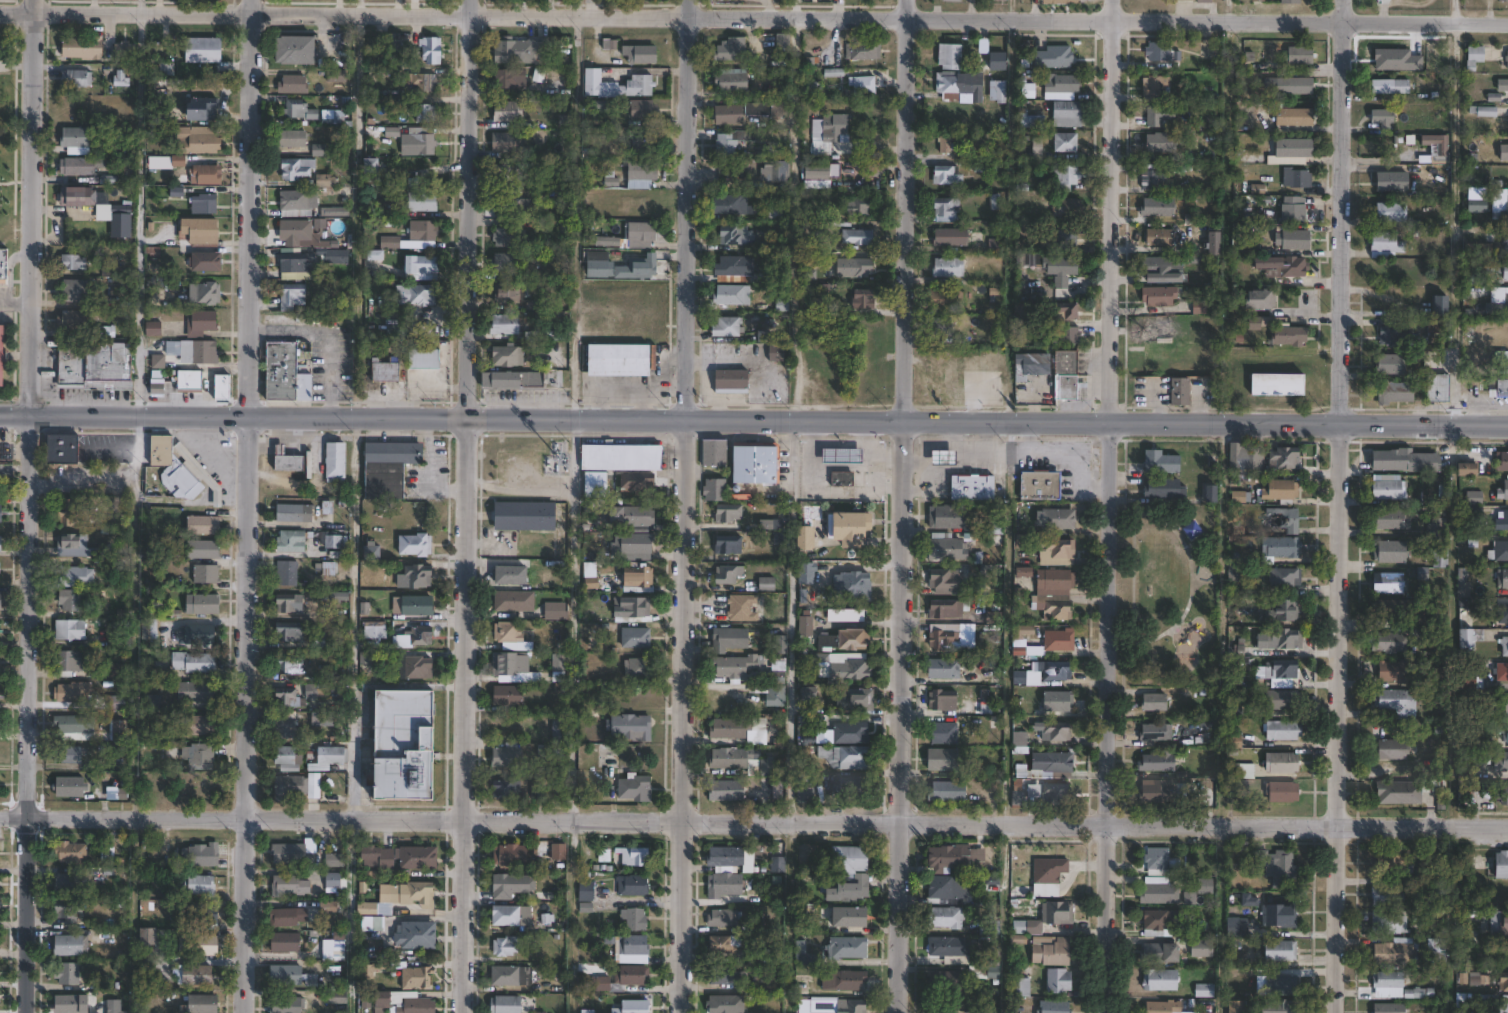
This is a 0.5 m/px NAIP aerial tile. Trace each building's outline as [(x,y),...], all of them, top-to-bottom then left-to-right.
[(789,53),(774,53),(774,34),(788,34),(789,53)] [(105,35),(105,59),(83,59),(83,57),(64,57),(65,37),(94,38),(94,35),(105,35)] [(315,36),(315,64),(281,64),(281,62),(275,62),(275,37),(281,37),(282,35),(315,36)] [(224,38),(223,62),(188,61),(188,37),(224,38)] [(440,37),(440,64),(423,64),(423,60),(419,60),(419,55),(421,55),(421,47),(417,47),(417,39),(421,39),(421,37),(440,37)] [(744,60),(711,61),(711,51),(714,51),(714,46),(719,46),(719,41),(725,41),(725,38),(743,37),(744,60)] [(533,41),(532,63),(497,62),(497,48),(500,48),(501,40),(533,41)] [(131,41),(131,43),(138,43),(138,58),(117,58),(117,43),(124,43),(124,41),(131,41)] [(551,42),(551,64),(537,64),(537,41),(551,42)] [(1433,42),(1432,50),(1417,49),(1416,54),(1409,53),(1409,41),(1433,42)] [(874,42),(874,43),(878,43),(878,59),(873,59),(873,60),(849,61),(849,60),(845,60),(845,44),(849,44),(849,43),(874,42)] [(1169,43),(1169,48),(1171,48),(1171,51),(1169,51),(1169,53),(1172,53),(1172,51),(1180,51),(1180,62),(1148,62),(1148,55),(1144,55),(1144,48),(1147,48),(1147,42),(1169,43)] [(959,45),(959,66),(940,65),(940,58),(939,58),(939,47),(941,47),(941,44),(959,45)] [(653,46),(653,64),(625,64),(626,56),(624,56),(624,46),(653,46)] [(1069,46),(1069,52),(1071,52),(1072,63),(1069,63),(1069,67),(1031,68),(1031,51),(1045,51),(1044,47),(1069,46)] [(1474,71),(1466,71),(1466,46),(1482,46),(1482,62),(1474,62),(1474,71)] [(1311,64),(1281,64),(1281,53),(1286,53),(1286,47),(1311,47),(1311,64)] [(1393,49),(1393,62),(1369,62),(1370,48),(1393,49)] [(160,74),(172,74),(172,62),(160,62),(160,74)] [(598,69),(598,85),(582,85),(583,68),(598,69)] [(823,79),(841,79),(841,68),(823,68),(823,79)] [(93,71),(93,85),(90,85),(90,87),(68,87),(68,85),(64,85),(64,71),(69,71),(69,69),(90,70),(90,71),(93,71)] [(529,69),(529,79),(529,88),(502,88),(502,69),(529,69)] [(973,72),(973,75),(981,75),(981,103),(940,103),(940,92),(934,92),(935,73),(940,73),(940,72),(973,72)] [(438,74),(438,83),(434,83),(434,91),(414,91),(414,85),(405,84),(405,73),(438,74)] [(744,73),(744,91),(716,92),(716,85),(712,85),(712,74),(744,73)] [(304,75),(304,83),(306,84),(306,94),(275,93),(276,82),(280,82),(280,75),(304,75)] [(651,75),(651,82),(654,82),(654,87),(650,87),(650,96),(614,96),(614,86),(623,86),(623,81),(632,81),(632,75),(651,75)] [(1077,93),(1041,93),(1041,82),(1052,82),(1052,75),(1077,75),(1077,93)] [(873,76),(874,94),(852,96),(851,86),(848,86),(847,78),(873,76)] [(1164,76),(1164,77),(1168,77),(1169,97),(1157,98),(1157,102),(1146,102),(1146,98),(1142,98),(1141,78),(1147,78),(1147,76),(1164,76)] [(1023,78),(1023,84),(1033,84),(1033,99),(1019,98),(1019,84),(1016,84),(1016,78),(1023,78)] [(1310,78),(1310,79),(1312,79),(1312,95),(1275,95),(1275,78),(1310,78)] [(1496,79),(1507,79),(1507,91),(1496,90),(1496,79)] [(1408,94),(1369,94),(1369,80),(1408,80),(1408,94)] [(1004,81),(1004,104),(994,104),(994,100),(987,100),(987,81),(1004,81)] [(816,95),(799,96),(799,83),(816,82),(816,95)] [(218,120),(191,119),(192,103),(193,103),(193,97),(220,97),(220,107),(218,107),(218,120)] [(300,99),(300,103),(306,103),(306,109),(317,109),(317,120),(303,120),(303,118),(285,118),(285,116),(280,116),(280,109),(283,109),(283,99),(300,99)] [(650,100),(650,104),(654,104),(654,115),(649,115),(649,121),(628,121),(628,110),(624,110),(624,102),(626,102),(626,100),(650,100)] [(521,101),(521,103),(525,103),(525,118),(521,118),(521,122),(497,122),(496,101),(521,101)] [(784,117),(769,117),(769,101),(784,101),(784,117)] [(1080,102),(1080,127),(1052,127),(1052,101),(1080,102)] [(767,115),(743,115),(744,102),(768,103),(767,115)] [(429,104),(429,106),(434,106),(433,120),(429,120),(429,122),(414,122),(414,115),(408,115),(408,105),(410,106),(410,103),(429,104)] [(739,124),(712,125),(711,106),(739,105),(739,124)] [(1160,127),(1144,127),(1144,106),(1173,106),(1173,121),(1160,121),(1160,127)] [(1496,107),(1496,117),(1475,117),(1476,113),(1468,113),(1468,106),(1496,107)] [(1025,109),(1025,116),(1042,116),(1042,128),(1018,127),(1018,115),(1016,115),(1016,109),(1025,109)] [(1311,127),(1274,127),(1274,109),(1311,109),(1311,127)] [(342,110),(342,123),(331,123),(331,119),(320,119),(320,110),(342,110)] [(1393,110),(1393,123),(1388,123),(1388,130),(1379,130),(1379,124),(1370,124),(1370,110),(1393,110)] [(846,115),(846,136),(835,136),(835,143),(830,142),(830,155),(811,155),(812,120),(821,121),(821,115),(830,115),(830,114),(846,115)] [(217,127),(217,133),(220,133),(220,137),(223,137),(223,150),(220,150),(220,153),(179,153),(179,139),(174,139),(174,129),(179,129),(179,127),(217,127)] [(92,147),(92,154),(64,154),(64,147),(63,147),(63,137),(65,137),(65,128),(93,128),(93,147),(92,147)] [(434,128),(434,140),(435,140),(435,147),(434,147),(434,156),(407,156),(407,128),(434,128)] [(305,147),(274,148),(274,136),(277,136),(277,131),(304,130),(305,147)] [(646,155),(630,155),(630,131),(647,131),(646,155)] [(745,131),(745,132),(754,132),(754,141),(734,141),(734,156),(714,156),(714,134),(729,134),(729,131),(745,131)] [(526,151),(494,151),(494,132),(526,132),(526,151)] [(1075,152),(1052,152),(1052,133),(1075,133),(1075,152)] [(1175,134),(1174,153),(1142,152),(1142,143),(1145,144),(1145,135),(1152,135),(1152,133),(1175,134)] [(1447,135),(1447,156),(1437,156),(1437,145),(1420,146),(1420,135),(1447,135)] [(949,136),(949,154),(937,154),(938,143),(935,143),(935,138),(937,138),(937,136),(949,136)] [(1041,138),(1041,139),(1043,139),(1043,148),(1041,148),(1040,160),(1031,160),(1031,138),(1041,138)] [(1310,140),(1310,158),(1304,158),(1304,164),(1275,164),(1275,158),(1273,158),(1273,139),(1310,140)] [(1498,144),(1507,144),(1507,161),(1499,161),(1498,144)] [(1429,163),(1418,163),(1418,146),(1429,146),(1429,163)] [(87,157),(87,158),(97,158),(97,175),(67,175),(67,173),(63,173),(63,159),(67,159),(67,158),(87,157)] [(383,172),(368,172),(368,158),(383,158),(383,172)] [(297,178),(297,181),(283,181),(283,180),(281,180),(281,159),(313,159),(313,169),(310,169),(310,176),(303,176),(303,178),(297,178)] [(787,181),(759,182),(759,162),(787,161),(787,181)] [(990,161),(989,173),(973,173),(973,161),(990,161)] [(649,162),(649,167),(655,167),(655,181),(648,181),(648,190),(629,189),(630,162),(649,162)] [(523,183),(494,183),(494,164),(523,164),(523,183)] [(219,165),(219,166),(223,166),(223,185),(193,185),(193,175),(191,175),(191,168),(195,168),(195,165),(219,165)] [(1076,166),(1076,171),(1079,171),(1079,180),(1076,180),(1076,186),(1068,186),(1068,192),(1058,192),(1058,186),(1051,186),(1051,166),(1076,166)] [(825,168),(825,176),(800,176),(800,167),(825,168)] [(961,175),(960,190),(949,189),(949,185),(931,185),(931,167),(956,167),(956,175),(961,175)] [(1291,167),(1291,171),(1307,171),(1307,189),(1289,189),(1289,186),(1282,186),(1282,167),(1291,167)] [(622,178),(621,186),(606,186),(607,170),(617,170),(616,178),(622,178)] [(1160,171),(1160,190),(1145,189),(1145,184),(1141,184),(1142,176),(1145,176),(1145,171),(1160,171)] [(1406,173),(1406,187),(1407,187),(1407,192),(1374,192),(1374,173),(1406,173)] [(334,177),(334,187),(314,187),(314,174),(330,175),(330,177),(334,177)] [(94,187),(94,190),(99,190),(99,194),(102,194),(102,199),(99,199),(99,203),(95,203),(95,207),(62,206),(62,187),(69,187),(69,190),(89,190),(89,187),(94,187)] [(1505,201),(1507,201),(1507,224),(1498,224),(1498,211),(1490,211),(1490,189),(1505,189),(1505,201)] [(310,190),(310,194),(315,194),(315,210),(313,210),(313,217),(278,217),(278,211),(277,211),(276,191),(310,190)] [(435,211),(404,211),(405,193),(435,193),(435,211)] [(219,194),(219,214),(193,214),(193,203),(191,203),(191,198),(194,198),(194,196),(202,196),(202,194),(219,194)] [(745,196),(744,215),(710,215),(710,197),(716,197),(717,195),(745,196)] [(528,199),(528,214),(519,213),(519,209),(496,208),(496,198),(528,199)] [(1077,217),(1053,217),(1053,198),(1077,198),(1077,217)] [(871,200),(871,217),(859,217),(859,214),(852,214),(852,212),(846,212),(846,199),(871,200)] [(956,209),(956,219),(936,219),(936,217),(932,217),(933,210),(931,210),(932,199),(958,199),(958,209),(956,209)] [(1173,199),(1173,217),(1139,216),(1139,208),(1142,208),(1142,199),(1173,199)] [(1486,200),(1486,212),(1466,212),(1466,199),(1486,200)] [(1400,222),(1400,229),(1381,229),(1381,223),(1374,223),(1374,203),(1405,203),(1405,222),(1400,222)] [(1304,205),(1304,224),(1280,224),(1280,222),(1277,222),(1277,218),(1280,218),(1280,205),(1304,205)] [(349,216),(320,216),(320,207),(349,207),(349,216)] [(222,244),(181,245),(181,231),(186,231),(185,219),(221,218),(222,244)] [(296,241),(296,247),(282,247),(282,241),(277,241),(277,220),(307,221),(307,219),(318,219),(318,229),(309,229),(309,241),(296,241)] [(433,221),(433,226),(437,226),(437,234),(434,234),(433,241),(408,241),(408,233),(404,233),(404,228),(407,228),(407,221),(433,221)] [(654,223),(654,231),(658,231),(658,241),(654,241),(654,248),(631,248),(631,239),(629,239),(628,223),(654,223)] [(745,227),(745,238),(752,238),(752,246),(718,245),(718,238),(716,238),(716,227),(745,227)] [(518,230),(518,231),(522,231),(521,250),(492,248),(492,243),(490,242),(490,234),(494,234),(494,229),(515,231),(516,229),(518,230)] [(965,247),(930,247),(930,236),(933,236),(933,229),(965,229),(965,247)] [(1175,230),(1175,238),(1170,238),(1169,247),(1144,246),(1144,229),(1175,230)] [(870,231),(870,246),(852,245),(852,244),(840,243),(840,230),(870,231)] [(1074,249),(1054,248),(1055,230),(1075,230),(1074,249)] [(1309,231),(1309,251),(1280,250),(1280,246),(1272,246),(1273,233),(1281,233),(1281,230),(1309,231)] [(1404,242),(1403,253),(1395,253),(1394,260),(1370,259),(1370,232),(1395,233),(1395,242),(1404,242)] [(1217,233),(1217,256),(1206,256),(1206,250),(1203,250),(1203,244),(1205,244),(1205,233),(1217,233)] [(398,248),(378,248),(379,236),(398,237),(398,248)] [(617,236),(617,237),(622,237),(623,246),(611,246),(611,245),(607,246),(607,247),(604,247),(604,245),(597,245),(597,237),(614,237),(614,236),(617,236)] [(322,256),(318,256),(318,248),(329,248),(329,250),(351,250),(351,264),(326,263),(326,262),(322,262),(322,256)] [(224,252),(224,259),(225,259),(225,265),(224,265),(224,272),(194,272),(194,266),(191,266),(191,257),(195,257),(195,252),(224,252)] [(661,252),(661,261),(669,261),(669,278),(618,278),(618,266),(632,266),(632,259),(651,259),(651,252),(661,252)] [(89,258),(88,270),(63,269),(64,254),(81,255),(81,256),(83,256),(83,257),(89,258)] [(305,261),(305,263),(310,263),(310,278),(308,278),(308,280),(277,280),(277,255),(303,255),(303,254),(311,254),(311,261),(305,261)] [(1040,255),(1040,258),(1075,258),(1075,275),(1045,275),(1045,269),(1040,269),(1040,268),(1015,267),(1015,254),(1040,255)] [(434,256),(433,273),(431,273),(431,280),(400,279),(400,272),(401,272),(401,255),(434,256)] [(512,255),(512,276),(490,276),(490,269),(488,269),(488,262),(492,262),(492,255),(512,255)] [(746,257),(746,283),(715,282),(715,276),(712,276),(712,264),(717,264),(718,257),(746,257)] [(1165,276),(1165,284),(1154,283),(1154,278),(1144,278),(1144,257),(1181,258),(1181,277),(1165,276)] [(1296,257),(1296,259),(1303,259),(1303,263),(1308,263),(1308,271),(1303,271),(1303,278),(1272,278),(1272,259),(1284,259),(1284,257),(1296,257)] [(836,277),(871,277),(871,258),(836,258),(836,277)] [(957,278),(930,278),(930,267),(932,267),(932,259),(962,259),(962,277),(957,277),(957,278)] [(611,261),(617,261),(617,276),(611,276),(611,277),(590,277),(590,261),(611,261)] [(1501,262),(1507,262),(1507,281),(1501,281),(1501,274),(1494,274),(1494,266),(1501,266),(1501,262)] [(92,280),(92,290),(89,290),(89,302),(69,302),(69,291),(66,290),(67,280),(92,280)] [(219,282),(219,285),(222,285),(222,303),(218,303),(218,305),(208,305),(208,303),(196,303),(197,282),(219,282)] [(517,285),(517,289),(521,289),(521,301),(517,301),(517,307),(500,306),(500,307),(494,307),(494,305),(490,305),(490,286),(498,286),(498,283),(515,284),(514,285),(517,285)] [(304,286),(303,295),(302,295),(301,306),(291,306),(291,312),(276,312),(277,294),(276,294),(277,284),(304,286)] [(431,305),(426,305),(426,306),(418,306),(418,305),(395,305),(394,285),(434,285),(434,295),(430,295),(431,305)] [(748,286),(747,306),(710,305),(710,294),(714,294),(714,286),(748,286)] [(1171,307),(1145,307),(1144,288),(1175,287),(1175,300),(1171,300),(1171,307)] [(1490,288),(1507,288),(1507,314),(1485,314),(1484,304),(1490,304),(1490,288)] [(1263,290),(1263,292),(1269,292),(1269,310),(1260,310),(1260,312),(1257,312),(1257,310),(1252,310),(1252,311),(1248,311),(1248,310),(1242,310),(1242,297),(1245,297),(1245,292),(1260,292),(1260,290),(1263,290)] [(871,291),(870,315),(853,315),(853,301),(851,301),(852,291),(871,291)] [(956,291),(956,292),(960,292),(960,308),(955,308),(955,310),(927,310),(927,291),(956,291)] [(1406,293),(1405,312),(1374,311),(1375,291),(1397,292),(1397,293),(1406,293)] [(1447,297),(1447,318),(1432,317),(1432,296),(1447,297)] [(1205,315),(1191,315),(1191,301),(1206,301),(1205,315)] [(1075,304),(1075,321),(1063,321),(1063,312),(1056,313),(1055,304),(1075,304)] [(89,330),(58,330),(59,317),(64,317),(64,310),(89,311),(89,330)] [(205,338),(189,338),(189,313),(194,313),(194,311),(219,311),(219,331),(205,331),(205,338)] [(164,335),(148,336),(147,316),(163,316),(164,335)] [(502,337),(487,337),(487,325),(490,324),(490,317),(516,316),(516,336),(502,336),(502,337)] [(736,318),(736,319),(740,319),(740,325),(736,325),(736,337),(707,337),(707,325),(714,325),(714,318),(736,318)] [(949,319),(950,337),(942,337),(942,335),(929,335),(929,319),(949,319)] [(1156,342),(1143,343),(1142,325),(1153,324),(1153,322),(1170,321),(1171,340),(1156,341),(1156,342)] [(404,337),(387,337),(386,324),(404,324),(404,337)] [(1410,328),(1409,345),(1377,343),(1378,326),(1410,328)] [(1077,328),(1077,332),(1079,332),(1079,339),(1076,339),(1077,345),(1050,345),(1050,335),(1054,335),(1054,328),(1077,328)] [(1301,342),(1301,348),(1291,348),(1291,345),(1269,345),(1269,336),(1273,336),(1273,328),(1304,328),(1304,342),(1301,342)] [(561,340),(527,341),(527,332),(560,332),(561,340)] [(219,342),(218,349),(220,349),(220,364),(182,363),(182,356),(167,356),(168,342),(182,342),(182,341),(219,342)] [(296,342),(296,350),(299,350),(299,356),(297,356),(297,375),(311,375),(311,401),(267,401),(267,342),(296,342)] [(132,343),(132,372),(134,372),(134,383),(132,383),(132,391),(84,391),(84,388),(59,388),(59,349),(85,348),(85,343),(132,343)] [(648,375),(586,374),(586,343),(648,343),(648,346),(648,375)] [(511,345),(511,349),(521,349),(520,368),(509,368),(509,369),(501,369),(501,367),(490,367),(490,348),(504,348),(504,345),(511,345)] [(436,369),(406,369),(406,349),(436,349),(436,369)] [(1074,352),(1075,384),(1085,384),(1085,400),(1060,400),(1052,400),(1052,375),(1051,352),(1074,352)] [(162,366),(162,354),(152,355),(152,366),(162,366)] [(1046,355),(1046,375),(1019,375),(1019,365),(1013,365),(1013,355),(1046,355)] [(1404,375),(1374,375),(1374,355),(1404,355),(1404,375)] [(376,358),(376,364),(397,364),(397,372),(397,375),(401,375),(401,384),(397,384),(397,383),(370,383),(370,379),(370,366),(368,366),(368,358),(376,358)] [(745,394),(713,394),(713,370),(745,371),(745,394)] [(204,393),(180,393),(180,371),(205,371),(205,390),(204,390),(204,393)] [(512,373),(512,374),(542,375),(542,390),(482,389),(482,374),(492,374),(492,373),(507,374),(507,373),(512,373)] [(234,400),(219,401),(218,375),(233,375),(234,400)] [(1448,375),(1448,403),(1424,402),(1425,375),(1448,375)] [(150,393),(163,393),(163,379),(150,379),(150,393)] [(1187,407),(1169,407),(1170,379),(1187,379),(1187,407)] [(1387,379),(1387,383),(1412,384),(1411,403),(1388,403),(1388,406),(1376,406),(1376,379),(1387,379)] [(1496,380),(1507,380),(1507,398),(1496,398),(1496,392),(1496,380)] [(1423,402),(1412,402),(1412,385),(1423,385),(1423,402)] [(76,464),(46,463),(46,433),(76,434),(76,464)] [(172,453),(204,486),(192,499),(174,497),(160,483),(158,474),(161,471),(161,470),(166,466),(142,466),(142,452),(150,452),(151,434),(172,435),(172,453)] [(727,467),(703,467),(703,440),(727,439),(727,467)] [(179,440),(220,487),(220,504),(220,506),(212,507),(212,490),(201,479),(199,480),(182,462),(184,460),(172,446),(179,440)] [(402,497),(362,497),(363,441),(420,441),(420,463),(402,462),(402,497)] [(1241,442),(1241,446),(1260,446),(1260,469),(1228,469),(1228,442),(1241,442)] [(344,444),(343,479),(342,482),(329,482),(329,479),(324,479),(324,444),(344,444)] [(660,469),(579,469),(579,444),(660,445),(660,469)] [(281,445),(281,457),(302,457),(302,472),(273,472),(272,457),(275,457),(275,455),(275,445),(281,445)] [(776,483),(733,482),(733,445),(777,445),(776,483)] [(1287,446),(1287,450),(1297,450),(1297,467),(1292,467),(1292,468),(1266,468),(1266,450),(1274,450),(1274,446),(1287,446)] [(1410,447),(1410,452),(1435,452),(1435,453),(1437,453),(1437,455),(1438,455),(1438,471),(1406,471),(1406,470),(1370,470),(1370,467),(1367,467),(1367,456),(1370,456),(1370,450),(1388,450),(1388,448),(1396,448),(1396,447),(1410,447)] [(861,463),(820,463),(821,448),(861,448),(861,463)] [(1160,449),(1160,454),(1180,455),(1179,473),(1143,473),(1143,449),(1160,449)] [(954,466),(931,465),(931,451),(955,451),(954,466)] [(1494,451),(1507,451),(1507,470),(1494,470),(1494,451)] [(1477,476),(1458,476),(1458,462),(1477,462),(1477,476)] [(1045,470),(1045,471),(1056,471),(1056,500),(1018,500),(1018,481),(1019,471),(1030,471),(1030,470),(1045,470)] [(852,486),(830,486),(830,471),(852,471),(852,486)] [(610,498),(588,497),(589,473),(610,473),(610,498)] [(658,473),(658,496),(638,496),(638,493),(632,493),(632,489),(624,489),(624,474),(637,474),(637,473),(658,473)] [(991,499),(948,499),(948,474),(992,474),(991,499)] [(1399,475),(1399,480),(1405,480),(1405,487),(1400,487),(1400,500),(1371,499),(1371,480),(1372,480),(1372,474),(1399,475)] [(726,478),(726,500),(706,500),(706,494),(703,494),(703,486),(706,486),(706,477),(726,478)] [(1178,478),(1178,486),(1185,486),(1185,498),(1142,498),(1142,484),(1146,484),(1146,478),(1178,478)] [(1296,482),(1296,498),(1291,498),(1291,505),(1279,505),(1279,499),(1259,499),(1259,488),(1265,488),(1265,479),(1291,479),(1291,482),(1296,482)] [(1502,479),(1507,479),(1507,499),(1495,499),(1495,487),(1502,487),(1502,479)] [(1217,484),(1216,502),(1201,501),(1202,484),(1217,484)] [(1243,491),(1249,491),(1249,502),(1243,502),(1243,503),(1229,503),(1229,490),(1243,491)] [(1481,504),(1465,504),(1465,491),(1481,491),(1481,504)] [(79,495),(79,506),(75,506),(74,525),(57,525),(58,497),(75,498),(75,495),(79,495)] [(553,531),(492,531),(492,503),(553,503),(553,531)] [(739,504),(739,519),(731,519),(731,521),(712,521),(713,503),(739,504)] [(953,504),(953,506),(960,506),(960,517),(963,517),(964,528),(927,528),(927,506),(941,506),(941,504),(953,504)] [(310,506),(309,524),(273,523),(274,505),(310,506)] [(1470,505),(1470,524),(1457,524),(1457,505),(1470,505)] [(618,525),(604,525),(604,507),(619,507),(618,525)] [(654,507),(654,510),(658,510),(658,526),(651,526),(651,532),(624,533),(624,507),(654,507)] [(1073,529),(1039,528),(1040,508),(1073,509),(1073,529)] [(1296,508),(1295,534),(1284,533),(1284,528),(1269,528),(1269,526),(1265,526),(1265,516),(1264,516),(1264,508),(1296,508)] [(1404,509),(1404,510),(1413,510),(1413,519),(1408,519),(1408,528),(1372,528),(1372,518),(1374,518),(1374,509),(1404,509)] [(1502,509),(1507,509),(1507,529),(1492,529),(1493,518),(1502,518),(1502,509)] [(859,511),(859,513),(869,512),(869,531),(858,531),(858,538),(855,538),(855,546),(835,546),(835,538),(827,538),(827,511),(859,511)] [(192,514),(192,515),(220,516),(220,521),(218,521),(218,530),(220,530),(220,534),(187,534),(187,529),(183,529),(183,526),(186,526),(187,515),(190,515),(190,514),(192,514)] [(1442,537),(1426,537),(1427,516),(1442,517),(1442,537)] [(812,525),(812,550),(793,549),(794,525),(812,525)] [(302,532),(302,553),(274,553),(274,538),(278,538),(278,531),(302,532)] [(343,532),(342,549),(334,549),(334,552),(345,552),(345,560),(333,560),(334,559),(327,559),(327,552),(329,552),(329,549),(323,549),(323,545),(318,544),(318,532),(343,532)] [(85,547),(61,547),(61,533),(85,533),(85,547)] [(950,533),(950,537),(959,537),(959,560),(927,560),(927,537),(930,537),(930,533),(950,533)] [(424,534),(424,537),(428,537),(428,555),(425,555),(425,558),(414,558),(414,555),(396,555),(396,537),(414,537),(414,534),(424,534)] [(655,543),(655,555),(627,555),(627,550),(617,550),(617,534),(657,534),(657,543),(655,543)] [(738,535),(738,553),(713,553),(713,535),(738,535)] [(1298,537),(1298,542),(1300,542),(1300,549),(1297,549),(1297,558),(1285,558),(1285,557),(1272,556),(1272,564),(1260,564),(1260,537),(1298,537)] [(220,540),(220,544),(219,544),(218,553),(221,553),(220,558),(188,557),(188,539),(220,540)] [(1072,539),(1072,564),(1038,565),(1038,549),(1033,549),(1033,540),(1072,539)] [(1404,541),(1404,545),(1407,545),(1406,558),(1403,557),(1403,562),(1375,562),(1375,560),(1372,559),(1372,543),(1376,543),(1376,540),(1404,541)] [(1493,540),(1507,540),(1507,560),(1493,560),(1493,559),(1486,559),(1486,550),(1493,550),(1493,540)] [(371,543),(371,545),(378,546),(378,561),(362,560),(362,546),(366,546),(366,543),(371,543)] [(1446,567),(1432,567),(1432,548),(1447,548),(1446,567)] [(295,562),(295,577),(273,577),(273,561),(295,562)] [(813,562),(812,571),(810,571),(810,584),(794,583),(795,561),(813,562)] [(220,565),(220,569),(218,569),(217,579),(220,579),(220,583),(193,582),(193,564),(220,565)] [(653,568),(655,568),(654,593),(625,592),(626,567),(645,568),(645,564),(651,564),(651,567),(653,568)] [(429,567),(429,577),(427,577),(427,587),(424,587),(424,589),(415,589),(415,590),(405,590),(405,589),(401,589),(402,567),(410,567),(410,565),(421,566),(421,567),(429,567)] [(741,567),(740,576),(733,576),(732,584),(712,583),(712,573),(716,574),(716,565),(741,567)] [(1233,566),(1233,568),(1247,568),(1247,580),(1228,581),(1228,566),(1233,566)] [(527,568),(527,586),(495,585),(495,567),(527,568)] [(1470,568),(1469,605),(1458,605),(1458,598),(1456,598),(1456,567),(1470,568)] [(92,585),(59,585),(59,568),(92,568),(92,585)] [(953,587),(953,594),(932,594),(932,588),(927,588),(927,568),(960,569),(959,587),(953,587)] [(1296,568),(1296,569),(1300,569),(1300,585),(1291,586),(1268,586),(1268,568),(1296,568)] [(1496,568),(1507,568),(1507,588),(1500,588),(1500,586),(1496,586),(1496,568)] [(1069,570),(1069,572),(1073,572),(1073,586),(1069,586),(1069,589),(1068,589),(1068,595),(1034,595),(1035,569),(1069,570)] [(858,571),(858,572),(866,572),(866,579),(868,579),(868,601),(844,600),(844,597),(832,596),(832,574),(836,574),(836,572),(847,572),(847,571),(858,571)] [(1403,573),(1403,577),(1404,577),(1404,590),(1402,590),(1402,593),(1371,593),(1371,573),(1403,573)] [(773,577),(772,591),(757,590),(757,576),(773,577)] [(79,589),(79,610),(61,610),(61,604),(58,604),(58,589),(79,589)] [(531,594),(531,612),(493,611),(493,592),(521,593),(521,594),(531,594)] [(219,613),(185,613),(185,593),(219,593),(219,613)] [(339,605),(328,605),(328,593),(348,593),(348,602),(339,602),(339,605)] [(300,595),(300,614),(276,613),(276,605),(273,605),(273,595),(300,595)] [(756,595),(756,606),(750,606),(750,611),(755,611),(755,621),(727,621),(727,616),(725,616),(725,612),(727,612),(727,604),(725,604),(725,599),(727,599),(727,595),(756,595)] [(430,597),(430,617),(389,616),(390,598),(398,598),(398,597),(430,597)] [(653,599),(652,617),(649,616),(649,618),(617,617),(618,597),(649,598),(649,599),(653,599)] [(967,601),(967,611),(960,611),(960,617),(943,617),(943,618),(927,618),(927,599),(954,600),(954,601),(960,601),(967,601)] [(1292,599),(1293,601),(1296,601),(1296,620),(1270,620),(1270,606),(1273,606),(1273,599),(1292,599)] [(1409,620),(1376,620),(1376,599),(1416,600),(1416,611),(1409,611),(1409,620)] [(1067,600),(1067,610),(1070,610),(1070,619),(1041,619),(1041,609),(1043,609),(1043,600),(1067,600)] [(565,621),(544,621),(544,603),(565,603),(565,621)] [(1496,603),(1507,603),(1507,623),(1496,623),(1496,603)] [(811,616),(810,636),(796,635),(797,616),(811,616)] [(157,638),(142,639),(141,619),(156,618),(157,638)] [(84,625),(86,625),(86,624),(93,624),(92,632),(86,632),(86,629),(85,629),(85,639),(54,638),(54,619),(85,620),(84,625)] [(598,634),(581,634),(581,621),(598,621),(598,634)] [(383,623),(382,640),(375,639),(376,648),(364,649),(363,642),(368,642),(368,640),(362,640),(362,623),(383,623)] [(515,624),(515,630),(520,630),(520,634),(522,634),(522,643),(515,642),(515,644),(495,644),(495,643),(492,643),(492,625),(496,625),(496,623),(515,624)] [(213,624),(213,644),(184,644),(184,642),(178,642),(178,628),(183,628),(183,624),(213,624)] [(304,624),(303,643),(279,643),(280,640),(276,640),(276,634),(275,634),(275,624),(304,624)] [(957,624),(957,632),(962,632),(962,651),(938,651),(938,649),(930,649),(930,647),(927,647),(927,641),(923,641),(923,632),(930,632),(930,624),(957,624)] [(1032,626),(1032,634),(1020,634),(1020,640),(1012,639),(1012,625),(1032,626)] [(647,628),(647,648),(618,647),(619,633),(625,633),(625,627),(647,628)] [(1472,627),(1472,629),(1483,629),(1483,641),(1472,642),(1472,647),(1457,647),(1457,628),(1472,627)] [(429,628),(429,646),(425,646),(425,648),(417,648),(418,646),(408,646),(408,637),(401,637),(401,633),(408,633),(408,628),(429,628)] [(750,635),(750,650),(723,649),(723,654),(710,654),(710,628),(746,628),(746,635),(750,635)] [(862,628),(862,629),(866,629),(866,649),(853,649),(853,650),(842,650),(842,649),(835,649),(835,652),(816,652),(816,635),(834,635),(834,629),(842,629),(842,628),(862,628)] [(1043,656),(1012,656),(1012,646),(1042,646),(1042,630),(1063,630),(1063,628),(1071,628),(1071,629),(1071,650),(1043,650),(1043,656)] [(1287,628),(1287,629),(1300,629),(1301,648),(1254,649),(1254,630),(1277,629),(1277,628),(1287,628)] [(1402,651),(1370,651),(1370,638),(1377,638),(1377,632),(1402,633),(1402,651)] [(122,647),(107,647),(107,633),(122,633),(122,647)] [(328,634),(327,649),(314,648),(314,634),(328,634)] [(784,635),(784,654),(773,653),(773,648),(769,648),(769,641),(773,641),(773,635),(784,635)] [(1501,636),(1507,636),(1507,656),(1500,656),(1501,644),(1498,644),(1498,639),(1501,639),(1501,636)] [(77,650),(77,658),(78,658),(78,670),(71,670),(71,677),(59,677),(59,671),(57,671),(57,666),(52,666),(52,655),(56,655),(56,650),(77,650)] [(186,651),(186,653),(213,652),(213,664),(215,664),(215,672),(185,672),(185,669),(171,669),(171,651),(186,651)] [(377,665),(359,665),(359,652),(377,653),(377,665)] [(527,657),(526,683),(496,683),(496,677),(491,677),(491,654),(516,654),(516,657),(527,657)] [(755,654),(755,668),(749,668),(748,670),(742,670),(742,677),(737,676),(737,679),(726,679),(726,677),(713,677),(713,668),(711,668),(711,657),(745,657),(745,654),(755,654)] [(564,683),(552,683),(552,655),(564,655),(564,683)] [(300,657),(300,676),(279,676),(279,667),(275,667),(275,657),(300,657)] [(420,657),(420,660),(430,659),(430,670),(429,670),(429,680),(397,680),(396,657),(420,657)] [(649,658),(649,678),(622,678),(622,670),(620,670),(620,664),(622,664),(621,660),(626,660),(626,658),(649,658)] [(864,659),(864,661),(868,661),(868,667),(870,667),(870,678),(858,678),(858,679),(847,679),(847,678),(843,678),(843,679),(831,679),(831,663),(842,663),(842,659),(864,659)] [(958,678),(925,678),(925,659),(962,659),(962,671),(958,671),(958,678)] [(1295,679),(1253,678),(1253,666),(1270,666),(1270,659),(1295,659),(1295,679)] [(1412,659),(1412,683),(1396,683),(1396,681),(1377,681),(1377,662),(1378,662),(1378,661),(1383,661),(1383,662),(1399,662),(1399,659),(1412,659)] [(1067,662),(1067,670),(1069,670),(1069,680),(1041,680),(1041,671),(1039,671),(1039,686),(1024,686),(1024,671),(1030,671),(1030,661),(1067,662)] [(1495,663),(1507,663),(1507,680),(1495,680),(1495,674),(1491,674),(1491,668),(1495,668),(1495,663)] [(124,676),(108,677),(108,664),(123,664),(124,676)] [(156,665),(155,679),(140,678),(141,665),(156,665)] [(1000,686),(987,686),(988,667),(1000,667),(1000,686)] [(1466,670),(1466,674),(1474,674),(1474,677),(1483,677),(1483,690),(1455,689),(1456,674),(1458,674),(1458,670),(1466,670)] [(87,694),(87,702),(56,701),(57,699),(53,699),(53,687),(56,687),(56,684),(69,684),(69,681),(90,682),(90,694),(87,694)] [(215,700),(178,700),(178,681),(215,681),(215,700)] [(316,698),(305,699),(304,685),(326,683),(326,691),(316,692),(316,698)] [(810,685),(810,698),(796,698),(796,684),(810,685)] [(520,706),(490,706),(490,687),(520,687),(520,706)] [(750,693),(750,700),(744,700),(744,702),(740,702),(739,713),(706,712),(707,700),(708,700),(708,688),(744,688),(744,692),(750,693)] [(870,711),(840,711),(840,688),(870,688),(870,711)] [(296,689),(296,698),(298,698),(298,700),(306,700),(306,708),(279,708),(279,699),(276,699),(276,689),(296,689)] [(940,689),(940,690),(954,690),(954,710),(928,710),(928,692),(930,692),(930,689),(940,689)] [(1295,689),(1296,692),(1300,692),(1301,709),(1266,710),(1265,699),(1264,699),(1264,690),(1295,689)] [(783,705),(767,705),(767,697),(773,697),(773,690),(783,690),(783,705)] [(1404,690),(1404,691),(1414,691),(1414,719),(1394,719),(1394,709),(1376,709),(1376,706),(1372,706),(1372,692),(1377,692),(1377,690),(1404,690)] [(431,691),(431,729),(433,729),(433,802),(375,802),(375,759),(372,759),(372,691),(431,691)] [(1067,691),(1067,694),(1071,694),(1071,710),(1067,710),(1067,711),(1041,711),(1041,705),(1040,705),(1040,698),(1042,698),(1042,691),(1067,691)] [(1164,711),(1140,710),(1141,694),(1164,694),(1164,711)] [(123,709),(108,709),(108,695),(123,695),(123,709)] [(603,708),(602,716),(619,716),(619,714),(634,714),(634,716),(648,716),(648,741),(602,741),(602,718),(587,716),(587,707),(603,708)] [(295,712),(295,728),(301,728),(301,740),(275,739),(275,712),(295,712)] [(334,727),(312,727),(312,713),(334,713),(334,727)] [(92,715),(92,732),(57,732),(57,727),(53,727),(53,715),(92,715)] [(219,735),(182,735),(182,715),(219,715),(219,735)] [(812,729),(795,729),(796,715),(812,715),(812,729)] [(1000,716),(1000,730),(988,729),(988,732),(973,732),(974,719),(987,719),(987,715),(1000,716)] [(856,717),(856,718),(866,718),(866,730),(870,730),(870,739),(856,739),(856,740),(848,740),(848,739),(825,738),(825,725),(833,725),(833,718),(845,718),(845,717),(856,717)] [(742,738),(706,738),(706,724),(710,724),(710,718),(749,719),(749,731),(742,731),(742,738)] [(125,739),(108,739),(108,719),(125,720),(125,739)] [(525,739),(494,739),(494,720),(526,720),(525,739)] [(567,744),(553,743),(553,721),(567,721),(567,744)] [(957,721),(957,724),(960,724),(960,738),(957,738),(957,741),(937,741),(937,745),(925,745),(926,721),(957,721)] [(1296,721),(1296,724),(1300,724),(1300,736),(1296,736),(1296,740),(1265,740),(1265,721),(1296,721)] [(1069,730),(1069,741),(1041,740),(1042,722),(1066,723),(1066,730),(1069,730)] [(1164,723),(1164,724),(1170,724),(1170,740),(1138,741),(1137,730),(1140,730),(1140,724),(1164,723)] [(1505,723),(1507,723),(1507,742),(1502,742),(1502,733),(1495,733),(1495,724),(1505,724),(1505,723)] [(1025,733),(1024,748),(1012,747),(1013,732),(1025,733)] [(1404,740),(1404,745),(1407,745),(1407,754),(1404,754),(1404,759),(1376,759),(1377,739),(1404,740)] [(213,766),(179,766),(179,743),(213,743),(213,766)] [(81,746),(81,763),(55,762),(56,745),(81,746)] [(869,746),(869,769),(831,768),(823,758),(808,759),(808,746),(869,746)] [(294,747),(294,756),(301,756),(301,767),(298,767),(298,773),(279,773),(279,766),(274,766),(274,755),(276,755),(277,747),(294,747)] [(731,747),(731,748),(758,749),(758,758),(751,758),(751,761),(747,761),(747,769),(705,768),(705,758),(708,758),(708,748),(718,749),(718,747),(731,747)] [(956,771),(925,771),(925,748),(956,748),(956,771)] [(342,765),(314,766),(314,749),(342,749),(342,765)] [(520,768),(491,768),(491,749),(520,749),(520,768)] [(1168,750),(1168,755),(1172,755),(1172,761),(1174,761),(1174,766),(1172,766),(1172,771),(1136,771),(1136,760),(1140,760),(1140,754),(1157,754),(1157,750),(1168,750)] [(1071,773),(1042,772),(1042,752),(1071,753),(1071,773)] [(1502,752),(1507,752),(1507,770),(1491,770),(1491,765),(1477,765),(1477,752),(1502,753),(1502,752)] [(1292,753),(1292,755),(1297,755),(1297,771),(1292,771),(1292,774),(1268,773),(1268,772),(1264,772),(1264,754),(1268,754),(1268,753),(1292,753)] [(776,766),(776,774),(756,773),(757,759),(773,760),(773,766),(776,766)] [(1239,763),(1239,764),(1254,764),(1254,779),(1238,779),(1238,777),(1229,777),(1230,763),(1239,763)] [(83,797),(55,796),(56,775),(83,776),(83,797)] [(319,775),(319,801),(306,800),(307,775),(319,775)] [(649,777),(648,802),(630,801),(630,799),(615,798),(615,779),(630,779),(630,776),(646,776),(646,777),(649,777)] [(866,777),(866,794),(837,794),(837,792),(831,792),(831,777),(837,777),(837,776),(866,777)] [(303,777),(303,797),(282,797),(282,803),(274,803),(274,791),(273,791),(273,784),(274,784),(274,778),(279,778),(279,777),(303,777)] [(740,800),(705,801),(705,791),(709,791),(708,781),(740,780),(740,800)] [(781,797),(781,780),(772,780),(772,797),(781,797)] [(1171,802),(1137,801),(1137,792),(1140,792),(1140,785),(1152,785),(1152,780),(1171,780),(1171,802)] [(961,782),(961,791),(958,791),(958,801),(924,800),(924,787),(930,787),(930,781),(961,782)] [(1292,781),(1292,783),(1297,784),(1297,801),(1291,801),(1291,803),(1266,802),(1266,793),(1264,793),(1264,783),(1267,783),(1267,781),(1292,781)] [(518,801),(492,801),(492,782),(518,782),(518,801)] [(1420,782),(1420,804),(1377,803),(1377,796),(1376,796),(1376,793),(1374,793),(1375,782),(1420,782)] [(559,784),(559,799),(548,799),(548,796),(544,796),(544,783),(559,784)] [(542,799),(529,799),(529,784),(542,784),(542,799)] [(1500,784),(1507,784),(1507,805),(1500,805),(1500,784)] [(1067,804),(1042,804),(1042,785),(1067,785),(1067,804)] [(809,802),(796,802),(796,787),(810,788),(809,802)] [(591,792),(590,806),(578,806),(578,791),(591,792)] [(71,840),(71,843),(89,843),(89,861),(78,861),(78,863),(68,863),(68,861),(61,861),(61,857),(56,856),(56,843),(61,843),(61,840),(71,840)] [(220,841),(219,865),(184,863),(184,847),(191,847),(191,845),(197,846),(197,843),(209,844),(209,846),(211,846),(211,841),(220,841)] [(306,863),(279,863),(280,843),(306,843),(306,863)] [(383,847),(383,849),(403,850),(403,845),(440,846),(440,853),(442,854),(442,860),(440,860),(440,863),(441,863),(441,869),(403,868),(404,858),(397,858),(397,870),(382,869),(382,866),(365,866),(365,859),(364,859),(364,846),(370,847),(371,844),(377,844),(377,846),(383,847)] [(515,844),(515,845),(523,845),(523,847),(531,847),(531,866),(492,866),(492,847),(495,847),(495,845),(503,845),(503,844),(515,844)] [(564,844),(566,844),(566,859),(564,859),(564,860),(551,861),(550,844),(564,844)] [(969,845),(969,849),(975,849),(975,861),(969,861),(969,867),(941,866),(940,874),(930,874),(930,867),(926,867),(926,860),(925,860),(925,854),(925,847),(939,848),(939,846),(950,846),(950,847),(953,847),(953,844),(969,845)] [(116,846),(116,863),(103,862),(104,846),(116,846)] [(741,849),(740,866),(735,866),(735,873),(712,872),(712,866),(702,866),(703,854),(705,855),(705,846),(735,847),(735,849),(741,849)] [(865,847),(865,871),(852,871),(852,874),(829,874),(829,846),(865,847)] [(651,855),(651,865),(616,865),(616,861),(601,862),(601,849),(617,849),(617,847),(653,847),(653,855),(651,855)] [(1167,848),(1167,869),(1145,868),(1145,862),(1143,862),(1143,855),(1145,855),(1145,848),(1167,848)] [(1291,850),(1291,865),(1294,865),(1294,879),(1291,879),(1291,888),(1270,888),(1270,876),(1266,876),(1266,866),(1252,866),(1252,850),(1266,850),(1266,854),(1274,854),(1274,850),(1291,850)] [(1499,850),(1507,850),(1507,878),(1493,878),(1494,853),(1499,853),(1499,850)] [(1413,864),(1413,875),(1375,875),(1375,851),(1398,851),(1398,856),(1405,856),(1405,864),(1413,864)] [(339,854),(325,854),(325,867),(339,867),(339,854)] [(1445,871),(1429,871),(1429,856),(1445,856),(1445,871)] [(783,872),(770,873),(770,857),(783,857),(783,872)] [(1047,884),(1047,891),(1034,891),(1034,885),(1032,885),(1032,859),(1068,859),(1067,873),(1057,873),(1057,884),(1047,884)] [(164,869),(163,888),(152,888),(153,868),(164,869)] [(341,872),(325,872),(325,887),(341,887),(341,872)] [(84,893),(56,893),(56,882),(57,882),(57,873),(84,873),(84,893)] [(506,874),(506,875),(526,876),(526,878),(532,878),(531,891),(525,891),(525,893),(501,893),(501,901),(489,900),(490,875),(495,875),(495,873),(506,874)] [(729,873),(729,874),(739,874),(739,895),(717,895),(717,899),(705,899),(705,875),(710,875),(710,874),(720,874),(720,873),(729,873)] [(300,874),(300,880),(311,880),(311,895),(298,895),(298,892),(284,892),(284,897),(274,897),(274,882),(276,882),(276,874),(300,874)] [(866,897),(821,897),(821,888),(832,888),(832,883),(852,883),(852,874),(866,874),(866,897)] [(216,875),(215,896),(206,896),(206,894),(182,893),(182,885),(188,885),(188,879),(190,880),(191,875),(216,875)] [(647,896),(618,896),(618,877),(621,877),(621,875),(651,875),(652,894),(647,894),(647,896)] [(970,877),(970,900),(937,899),(937,905),(926,904),(926,876),(970,877)] [(1211,894),(1196,894),(1196,879),(1211,879),(1211,894)] [(589,881),(596,881),(596,901),(582,901),(582,880),(589,881)] [(430,881),(437,881),(436,909),(432,909),(419,909),(419,903),(395,903),(395,915),(387,915),(387,927),(374,926),(374,915),(360,915),(360,902),(387,903),(387,884),(404,884),(404,881),(411,881),(412,881),(430,881)] [(1444,895),(1429,895),(1429,881),(1443,881),(1444,895)] [(1396,883),(1396,888),(1402,888),(1402,909),(1395,909),(1395,907),(1371,907),(1371,898),(1369,898),(1370,885),(1383,885),(1383,883),(1396,883)] [(1176,887),(1176,904),(1138,904),(1138,890),(1141,890),(1141,884),(1171,884),(1171,887),(1176,887)] [(1248,893),(1248,897),(1257,898),(1257,906),(1240,906),(1240,893),(1248,893)] [(339,914),(323,914),(323,901),(339,901),(339,914)] [(1066,902),(1066,904),(1070,904),(1070,925),(1043,925),(1043,923),(1040,923),(1040,904),(1043,904),(1043,902),(1066,902)] [(1295,902),(1295,928),(1278,928),(1278,926),(1261,926),(1261,904),(1278,905),(1278,902),(1295,902)] [(220,923),(190,923),(190,903),(220,903),(220,923)] [(79,917),(79,924),(66,924),(66,918),(58,918),(59,905),(85,905),(85,917),(79,917)] [(529,906),(529,926),(489,926),(489,916),(487,916),(487,906),(529,906)] [(864,927),(834,927),(834,907),(864,907),(864,927)] [(952,907),(952,908),(959,908),(959,914),(962,914),(962,921),(959,921),(959,930),(947,930),(947,927),(927,927),(927,908),(947,908),(947,907),(952,907)] [(300,926),(273,926),(272,908),(300,908),(300,926)] [(647,908),(647,915),(650,915),(650,930),(629,930),(629,919),(623,919),(623,909),(630,909),(630,908),(647,908)] [(1409,929),(1409,933),(1399,933),(1399,934),(1370,934),(1371,909),(1381,910),(1381,915),(1405,915),(1405,929),(1409,929)] [(729,910),(729,911),(735,910),(735,912),(739,912),(739,925),(729,925),(729,926),(705,927),(705,915),(709,915),(709,910),(729,910)] [(1489,911),(1507,912),(1507,942),(1502,942),(1502,935),(1488,935),(1489,911)] [(1172,929),(1172,936),(1143,937),(1142,930),(1141,930),(1141,913),(1181,912),(1181,929),(1172,929)] [(158,945),(141,945),(141,917),(156,917),(156,927),(158,927),(158,945)] [(1237,917),(1237,920),(1247,919),(1247,937),(1225,938),(1225,918),(1237,917)] [(1030,934),(1012,934),(1012,920),(1031,921),(1030,934)] [(439,921),(439,930),(441,930),(440,940),(439,940),(439,948),(405,947),(405,943),(397,943),(397,932),(398,932),(398,925),(405,925),(405,921),(439,921)] [(343,959),(320,960),(320,940),(335,939),(335,930),(347,930),(347,940),(343,940),(343,959)] [(301,933),(301,950),(278,950),(278,946),(273,946),(273,938),(277,938),(278,932),(301,933)] [(85,955),(57,955),(57,935),(85,934),(85,955)] [(221,935),(220,955),(177,955),(177,949),(172,949),(172,944),(177,944),(177,935),(182,935),(182,934),(221,935)] [(650,935),(650,941),(653,941),(653,962),(620,963),(620,953),(617,953),(617,944),(606,944),(606,937),(621,936),(621,935),(650,935)] [(516,956),(490,955),(490,940),(494,940),(494,938),(503,939),(503,936),(516,936),(516,956)] [(740,936),(739,947),(735,947),(734,954),(708,953),(709,948),(706,948),(707,936),(727,937),(727,936),(740,936)] [(1068,937),(1067,967),(1038,966),(1038,963),(1030,963),(1031,936),(1068,937)] [(864,937),(864,959),(829,958),(829,947),(827,947),(827,937),(864,937)] [(967,944),(967,956),(962,956),(962,957),(958,956),(958,965),(940,965),(940,957),(926,956),(926,937),(962,938),(962,944),(967,944)] [(1411,938),(1411,950),(1415,950),(1415,957),(1411,957),(1411,964),(1398,964),(1398,965),(1394,965),(1394,964),(1369,964),(1370,953),(1372,953),(1372,944),(1382,944),(1382,943),(1392,943),(1392,938),(1411,938)] [(1444,939),(1443,952),(1426,951),(1427,939),(1444,939)] [(1211,957),(1189,957),(1189,940),(1212,940),(1211,957)] [(804,941),(804,953),(817,953),(817,965),(794,965),(794,941),(804,941)] [(1289,941),(1289,942),(1294,942),(1294,960),(1289,960),(1289,961),(1262,961),(1262,941),(1289,941)] [(1174,963),(1138,962),(1138,952),(1142,952),(1142,944),(1174,944),(1174,963)] [(409,961),(409,967),(423,968),(423,965),(433,965),(433,988),(419,988),(419,987),(415,987),(415,989),(405,989),(405,969),(394,968),(394,973),(374,972),(374,977),(363,977),(363,964),(374,965),(374,963),(383,963),(383,962),(393,962),(393,961),(409,961)] [(81,962),(81,984),(61,985),(61,977),(57,977),(57,969),(60,969),(60,962),(81,962)] [(186,964),(215,966),(215,977),(217,977),(217,985),(180,983),(181,977),(174,977),(175,967),(181,968),(181,964),(186,965),(186,964)] [(304,985),(273,985),(273,965),(304,965),(304,985)] [(522,966),(527,966),(527,972),(529,972),(529,977),(527,977),(527,985),(494,985),(494,965),(522,966)] [(654,965),(654,985),(623,985),(623,983),(617,983),(617,967),(623,967),(623,965),(654,965)] [(735,985),(707,985),(707,967),(735,968),(735,985)] [(997,967),(997,979),(970,978),(970,967),(997,967)] [(1064,969),(1064,972),(1069,972),(1069,991),(1064,991),(1064,994),(1044,994),(1044,969),(1064,969)] [(848,970),(848,971),(864,971),(864,983),(860,983),(860,991),(819,991),(820,973),(832,973),(832,971),(837,971),(838,970),(848,970)] [(1174,970),(1173,991),(1141,991),(1141,987),(1140,987),(1140,982),(1141,982),(1141,970),(1174,970)] [(1402,971),(1402,998),(1374,998),(1374,989),(1372,989),(1372,973),(1375,973),(1375,971),(1402,971)] [(962,972),(962,974),(967,974),(967,994),(926,994),(926,978),(930,978),(930,972),(962,972)] [(1497,972),(1507,972),(1507,992),(1501,992),(1501,990),(1497,990),(1497,972)] [(614,990),(593,991),(592,977),(613,976),(614,990)] [(1295,996),(1264,995),(1265,976),(1295,976),(1295,996)] [(1028,997),(1008,997),(1008,978),(1029,978),(1028,997)] [(1211,983),(1211,984),(1212,984),(1212,998),(1194,997),(1194,984),(1207,984),(1207,983),(1211,983)] [(1419,987),(1419,989),(1426,989),(1426,988),(1434,988),(1433,999),(1403,998),(1403,990),(1415,990),(1415,987),(1419,987)] [(437,1000),(437,1012),(391,1012),(391,1008),(386,1008),(386,1011),(376,1011),(376,1003),(379,1003),(379,991),(394,990),(394,991),(419,991),(419,999),(433,998),(433,1000),(437,1000)] [(344,1002),(323,1003),(323,992),(344,992),(344,1002)] [(88,1007),(88,1012),(55,1012),(55,1007),(57,1007),(57,995),(83,994),(83,1008),(88,1007)] [(220,995),(220,1012),(191,1012),(191,994),(220,995)] [(525,996),(524,1012),(494,1012),(494,997),(498,998),(498,995),(525,996)] [(740,996),(740,1012),(703,1012),(703,1008),(702,1008),(702,1001),(705,1001),(705,995),(740,996)] [(303,997),(303,1012),(273,1012),(273,1005),(275,1005),(275,996),(303,997)] [(654,1000),(654,1012),(614,1012),(615,1008),(624,1008),(625,999),(654,1000)] [(810,1000),(809,1012),(796,1012),(796,1000),(810,1000)] [(863,1000),(863,1012),(834,1012),(834,1000),(863,1000)] [(1180,1002),(1180,1012),(1141,1012),(1141,1011),(1144,1011),(1144,1002),(1166,1002),(1166,1000),(1172,1000),(1172,1003),(1174,1003),(1174,1002),(1180,1002)] [(1299,1002),(1298,1012),(1254,1012),(1254,1001),(1275,1001),(1275,1000),(1285,1000),(1285,1002),(1299,1002)] [(1069,1001),(1068,1012),(1038,1012),(1038,1001),(1069,1001)] [(1241,1001),(1240,1012),(1224,1012),(1224,1001),(1241,1001)] [(1501,1003),(1507,1003),(1507,1012),(1498,1012),(1498,1008),(1501,1008),(1501,1003)] [(1403,1004),(1403,1012),(1373,1012),(1373,1004),(1403,1004)]
